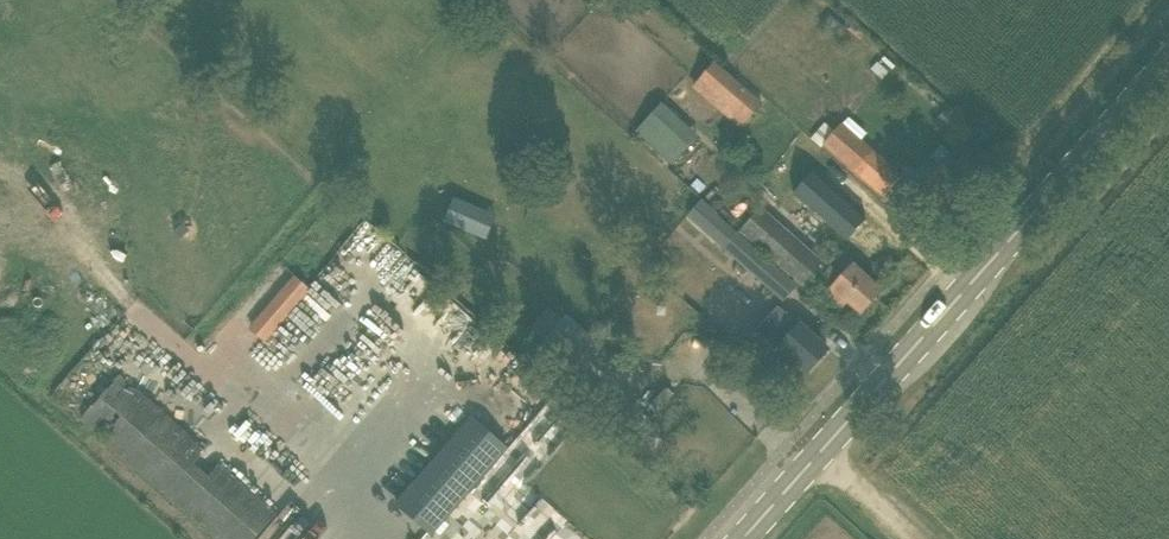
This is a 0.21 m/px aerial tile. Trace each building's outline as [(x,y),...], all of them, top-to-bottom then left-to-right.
[(740,131),(761,106),(713,64),(692,89),(740,131)] [(673,166),(700,137),(663,102),(636,131),(673,166)] [(900,176),(860,143),(868,132),(849,116),(824,146),(884,196),(900,176)] [(971,191),(970,191),(988,171),(987,170),(983,175),(956,151),(916,195),(930,206),(936,200),(951,213),(971,191)] [(791,188),(790,189),(845,237),(846,236),(845,235),(861,217),(862,217),(863,216),(808,168),(807,169),(808,170),(792,189),(791,188)] [(453,195),(443,220),(487,237),(497,211),(453,195)] [(806,288),(827,264),(762,206),(754,215),(740,231),(806,288)] [(734,233),(722,247),(784,301),(797,287),(734,233)] [(387,294),(405,313),(435,285),(403,251),(363,288),(377,303),(387,294)] [(853,265),(842,276),(832,266),(817,282),(843,306),(848,301),(861,313),(881,291),(853,265)] [(296,278),(252,329),(265,339),(309,289),(296,278)] [(545,343),(575,366),(597,338),(597,337),(568,314),(565,317),(550,305),(532,328),(547,340),(545,343)] [(754,332),(775,350),(790,364),(795,359),(809,371),(828,349),(799,323),(780,306),(769,316),(754,332)] [(80,419),(216,538),(308,538),(120,374),(80,419)] [(436,536),(470,495),(508,450),(470,417),(397,504),(436,536)]
